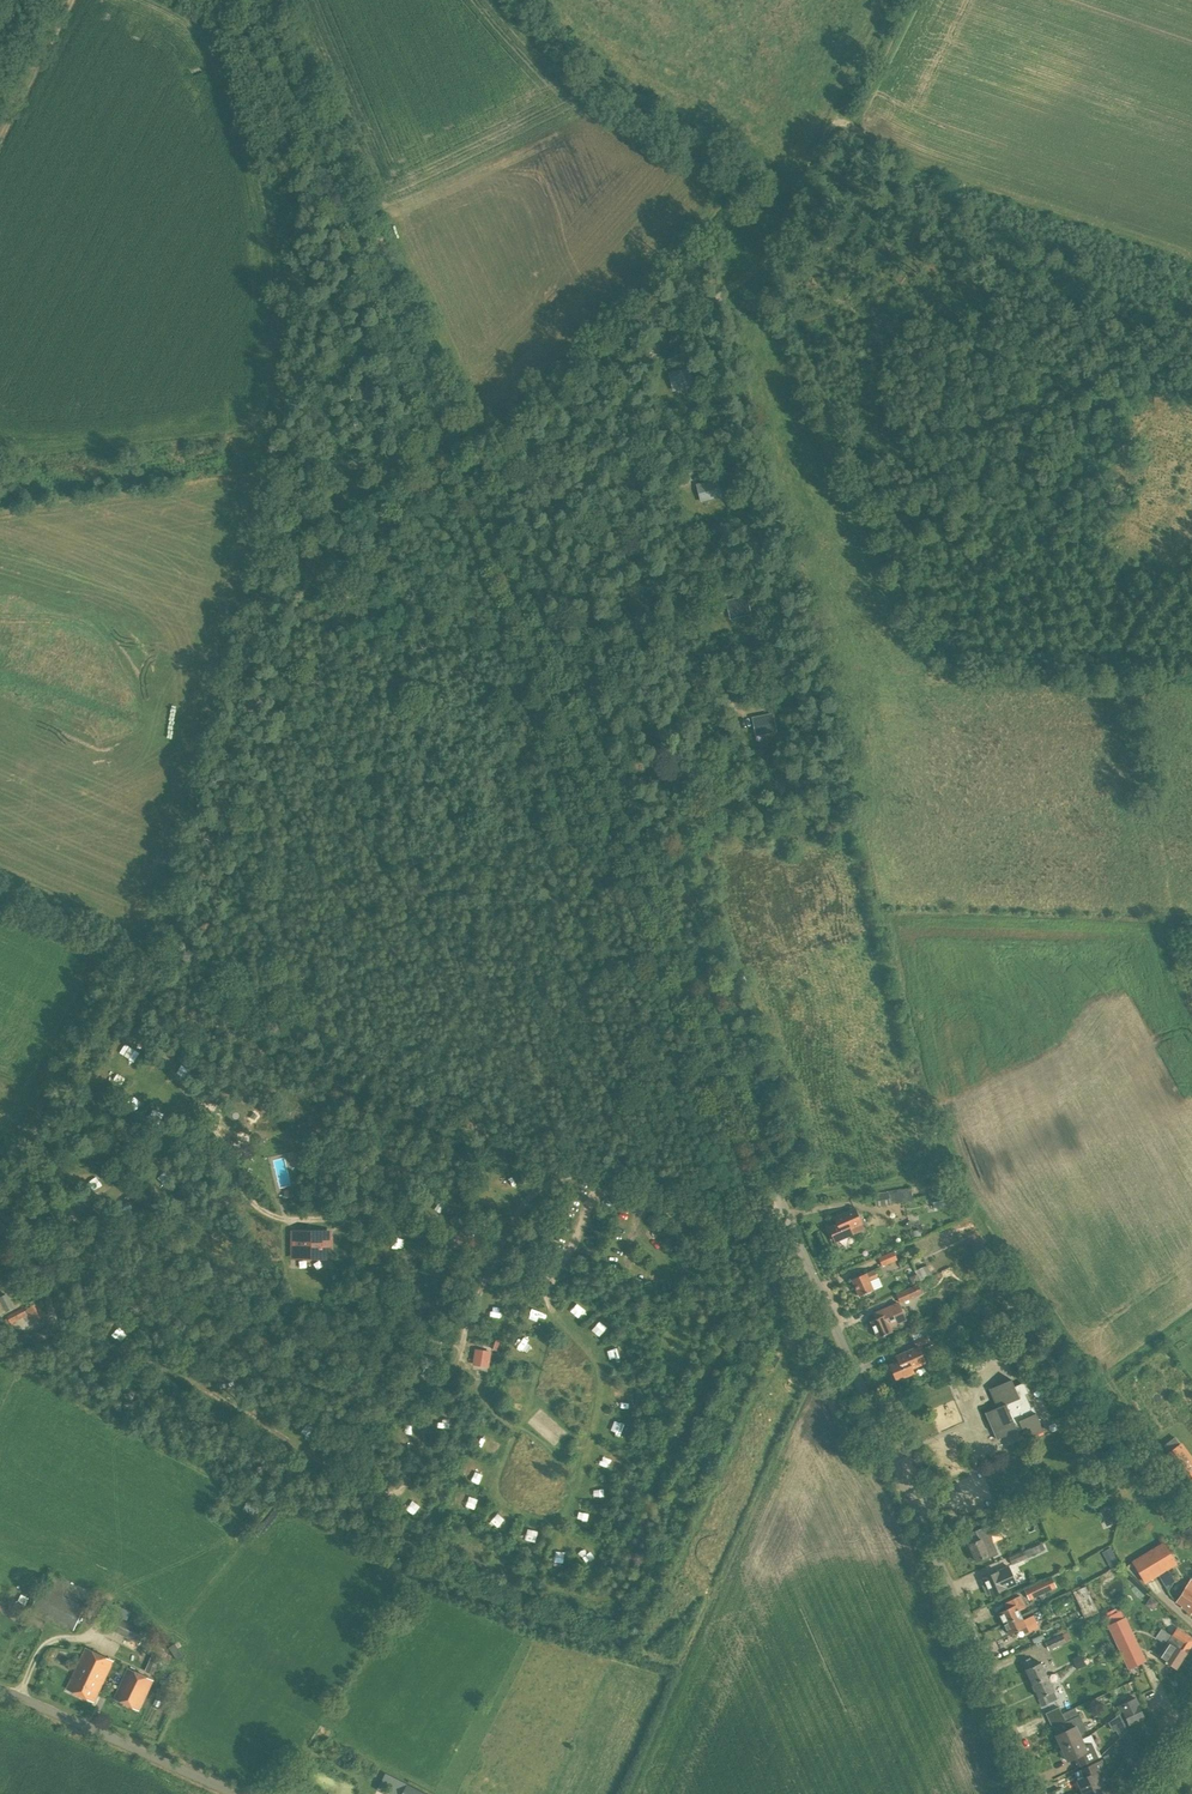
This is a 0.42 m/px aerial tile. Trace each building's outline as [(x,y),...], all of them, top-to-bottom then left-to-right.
[(673,391),(693,386),(689,369),(669,374),(673,391)] [(702,502),(721,497),(717,480),(698,485),(702,502)] [(733,618),(752,614),(748,597),(729,601),(733,618)] [(759,735),(779,731),(775,714),(755,718),(759,735)] [(154,1058),(149,1069),(156,1073),(161,1061),(154,1058)] [(932,1202),(947,1199),(944,1184),(928,1187),(932,1202)] [(911,1188),(903,1189),(905,1202),(912,1201),(911,1188)] [(293,1190),(285,1191),(286,1198),(294,1196),(293,1190)] [(446,1190),(437,1196),(444,1206),(453,1200),(446,1190)] [(876,1206),(890,1204),(889,1192),(874,1194),(876,1206)] [(835,1241),(852,1233),(863,1228),(853,1208),(833,1217),(836,1223),(828,1227),(835,1241)] [(924,1225),(923,1210),(914,1211),(915,1226),(924,1225)] [(332,1260),(332,1230),(291,1230),(291,1259),(332,1260)] [(406,1234),(397,1243),(409,1255),(418,1245),(406,1234)] [(882,1266),(897,1260),(894,1251),(879,1258),(882,1266)] [(44,1258),(40,1254),(34,1261),(37,1265),(44,1258)] [(919,1281),(932,1276),(927,1265),(915,1270),(916,1273),(919,1281)] [(878,1278),(873,1270),(866,1273),(851,1280),(859,1296),(874,1289),(870,1282),(878,1278)] [(919,1281),(916,1273),(913,1275),(911,1281),(913,1284),(919,1281)] [(901,1303),(922,1294),(918,1285),(897,1294),(901,1303)] [(0,1298),(0,1300),(6,1312),(14,1308),(7,1294),(0,1298)] [(575,1314),(584,1306),(576,1298),(567,1305),(575,1314)] [(33,1322),(44,1314),(37,1303),(26,1310),(33,1322)] [(877,1338),(892,1332),(889,1325),(905,1319),(898,1303),(874,1313),(876,1318),(870,1321),(877,1338)] [(12,1323),(27,1315),(23,1307),(8,1316),(9,1318),(12,1323)] [(591,1324),(599,1334),(609,1326),(601,1316),(591,1324)] [(993,1316),(984,1320),(988,1328),(997,1323),(993,1316)] [(12,1323),(9,1318),(4,1320),(13,1336),(17,1335),(18,1334),(12,1323)] [(48,1327),(36,1333),(41,1342),(53,1335),(48,1327)] [(34,1346),(41,1342),(36,1333),(35,1333),(29,1336),(34,1346)] [(23,1335),(17,1335),(16,1346),(28,1346),(29,1336),(29,1334),(23,1334),(23,1335)] [(896,1380),(914,1372),(912,1367),(925,1361),(919,1346),(930,1341),(927,1334),(913,1341),(916,1348),(896,1357),(898,1362),(890,1366),(896,1380)] [(492,1351),(476,1349),(474,1365),(490,1368),(492,1351)] [(977,1402),(965,1378),(957,1381),(969,1406),(977,1402)] [(997,1407),(988,1412),(996,1431),(994,1432),(997,1440),(1022,1429),(1026,1439),(1044,1431),(1042,1427),(1033,1406),(1030,1408),(1024,1394),(1027,1393),(1023,1383),(1015,1387),(1011,1380),(989,1389),(997,1407)] [(526,1382),(512,1382),(512,1390),(526,1391),(526,1382)] [(614,1425),(622,1428),(626,1417),(617,1414),(614,1425)] [(484,1448),(496,1450),(498,1440),(486,1438),(484,1448)] [(1182,1442),(1168,1453),(1191,1485),(1191,1456),(1182,1442)] [(614,1447),(605,1454),(614,1466),(623,1459),(614,1447)] [(1075,1487),(1043,1502),(1046,1508),(1078,1493),(1075,1487)] [(594,1495),(606,1496),(607,1490),(595,1488),(594,1495)] [(260,1507),(248,1500),(243,1509),(255,1516),(260,1507)] [(1023,1520),(1037,1514),(1034,1505),(1020,1511),(1023,1520)] [(593,1526),(599,1513),(586,1507),(580,1520),(593,1526)] [(278,1516),(273,1511),(263,1523),(269,1527),(278,1516)] [(1104,1511),(1098,1514),(1104,1528),(1110,1525),(1104,1511)] [(499,1514),(496,1524),(502,1526),(505,1517),(499,1514)] [(531,1533),(534,1525),(524,1520),(521,1528),(531,1533)] [(975,1532),(965,1535),(968,1545),(967,1546),(971,1556),(970,1557),(972,1562),(974,1561),(975,1564),(989,1558),(998,1555),(990,1537),(979,1541),(975,1532)] [(1145,1584),(1177,1564),(1163,1542),(1131,1561),(1145,1584)] [(583,1552),(594,1555),(596,1549),(584,1545),(583,1552)] [(1028,1558),(1024,1549),(1009,1556),(1012,1564),(1028,1558)] [(1115,1555),(1106,1560),(1110,1567),(1119,1563),(1115,1555)] [(986,1584),(982,1585),(986,1595),(990,1594),(990,1595),(1015,1584),(1008,1567),(983,1578),(986,1584)] [(1051,1577),(1024,1589),(1029,1600),(1056,1588),(1051,1577)] [(1161,1582),(1154,1585),(1160,1597),(1166,1594),(1161,1582)] [(74,1630),(85,1606),(42,1586),(31,1609),(74,1630)] [(1086,1586),(1073,1592),(1085,1618),(1098,1612),(1086,1586)] [(1189,1592),(1184,1588),(1176,1601),(1181,1605),(1180,1607),(1190,1613),(1191,1611),(1191,1612),(1191,1587),(1189,1592)] [(1003,1623),(1020,1615),(1018,1611),(1025,1607),(1019,1596),(1003,1603),(1006,1609),(998,1613),(1003,1623)] [(1055,1603),(1059,1611),(1070,1604),(1066,1597),(1055,1603)] [(1155,1608),(1159,1602),(1150,1597),(1145,1605),(1151,1609),(1155,1608)] [(109,1612),(112,1613),(126,1620),(127,1620),(131,1611),(114,1603),(109,1612)] [(1107,1626),(1125,1618),(1121,1611),(1104,1619),(1107,1626)] [(114,1615),(109,1626),(140,1641),(146,1630),(144,1629),(114,1615)] [(1020,1615),(1003,1623),(1009,1635),(1022,1629),(1024,1634),(1039,1627),(1032,1615),(1022,1620),(1020,1615)] [(1128,1669),(1145,1661),(1125,1618),(1107,1626),(1128,1669)] [(1158,1635),(1165,1642),(1173,1634),(1165,1627),(1158,1635)] [(1191,1643),(1191,1638),(1177,1629),(1170,1641),(1169,1641),(1159,1657),(1176,1669),(1187,1652),(1186,1652),(1191,1643)] [(1049,1650),(1066,1643),(1062,1635),(1045,1642),(1049,1650)] [(93,1702),(114,1661),(86,1647),(65,1688),(93,1702)] [(1072,1659),(1075,1664),(1083,1660),(1081,1655),(1072,1659)] [(1029,1658),(1022,1661),(1026,1669),(1025,1670),(1032,1684),(1048,1677),(1041,1662),(1037,1664),(1035,1660),(1031,1662),(1029,1658)] [(1083,1660),(1075,1664),(1077,1669),(1086,1665),(1083,1660)] [(139,1710),(153,1680),(128,1668),(114,1699),(139,1710)] [(1048,1677),(1032,1684),(1038,1699),(1039,1699),(1043,1706),(1058,1700),(1048,1677)] [(1145,1718),(1138,1704),(1136,1698),(1117,1707),(1120,1713),(1124,1711),(1130,1725),(1145,1718)] [(1051,1726),(1065,1720),(1058,1707),(1045,1713),(1051,1726)] [(1119,1714),(1108,1722),(1113,1732),(1116,1730),(1120,1738),(1127,1731),(1119,1714)] [(1081,1739),(1082,1739),(1082,1738),(1079,1731),(1086,1728),(1080,1715),(1063,1722),(1066,1730),(1056,1735),(1061,1748),(1081,1739)] [(1090,1736),(1089,1735),(1082,1738),(1082,1739),(1081,1739),(1061,1748),(1062,1749),(1061,1750),(1060,1752),(1063,1759),(1066,1760),(1067,1760),(1067,1761),(1078,1756),(1082,1764),(1099,1756),(1093,1743),(1090,1736)] [(1132,1749),(1135,1748),(1129,1735),(1119,1740),(1127,1757),(1132,1749)] [(1127,1757),(1125,1759),(1133,1780),(1143,1765),(1136,1748),(1135,1748),(1132,1749),(1127,1757)] [(1083,1776),(1076,1780),(1081,1792),(1109,1780),(1104,1768),(1101,1761),(1087,1767),(1080,1770),(1083,1776)] [(407,1784),(386,1773),(377,1790),(385,1793),(402,1793),(407,1784)] [(1081,1792),(1082,1793),(1115,1793),(1109,1780),(1081,1792)] [(407,1784),(402,1793),(427,1793),(407,1784)]
